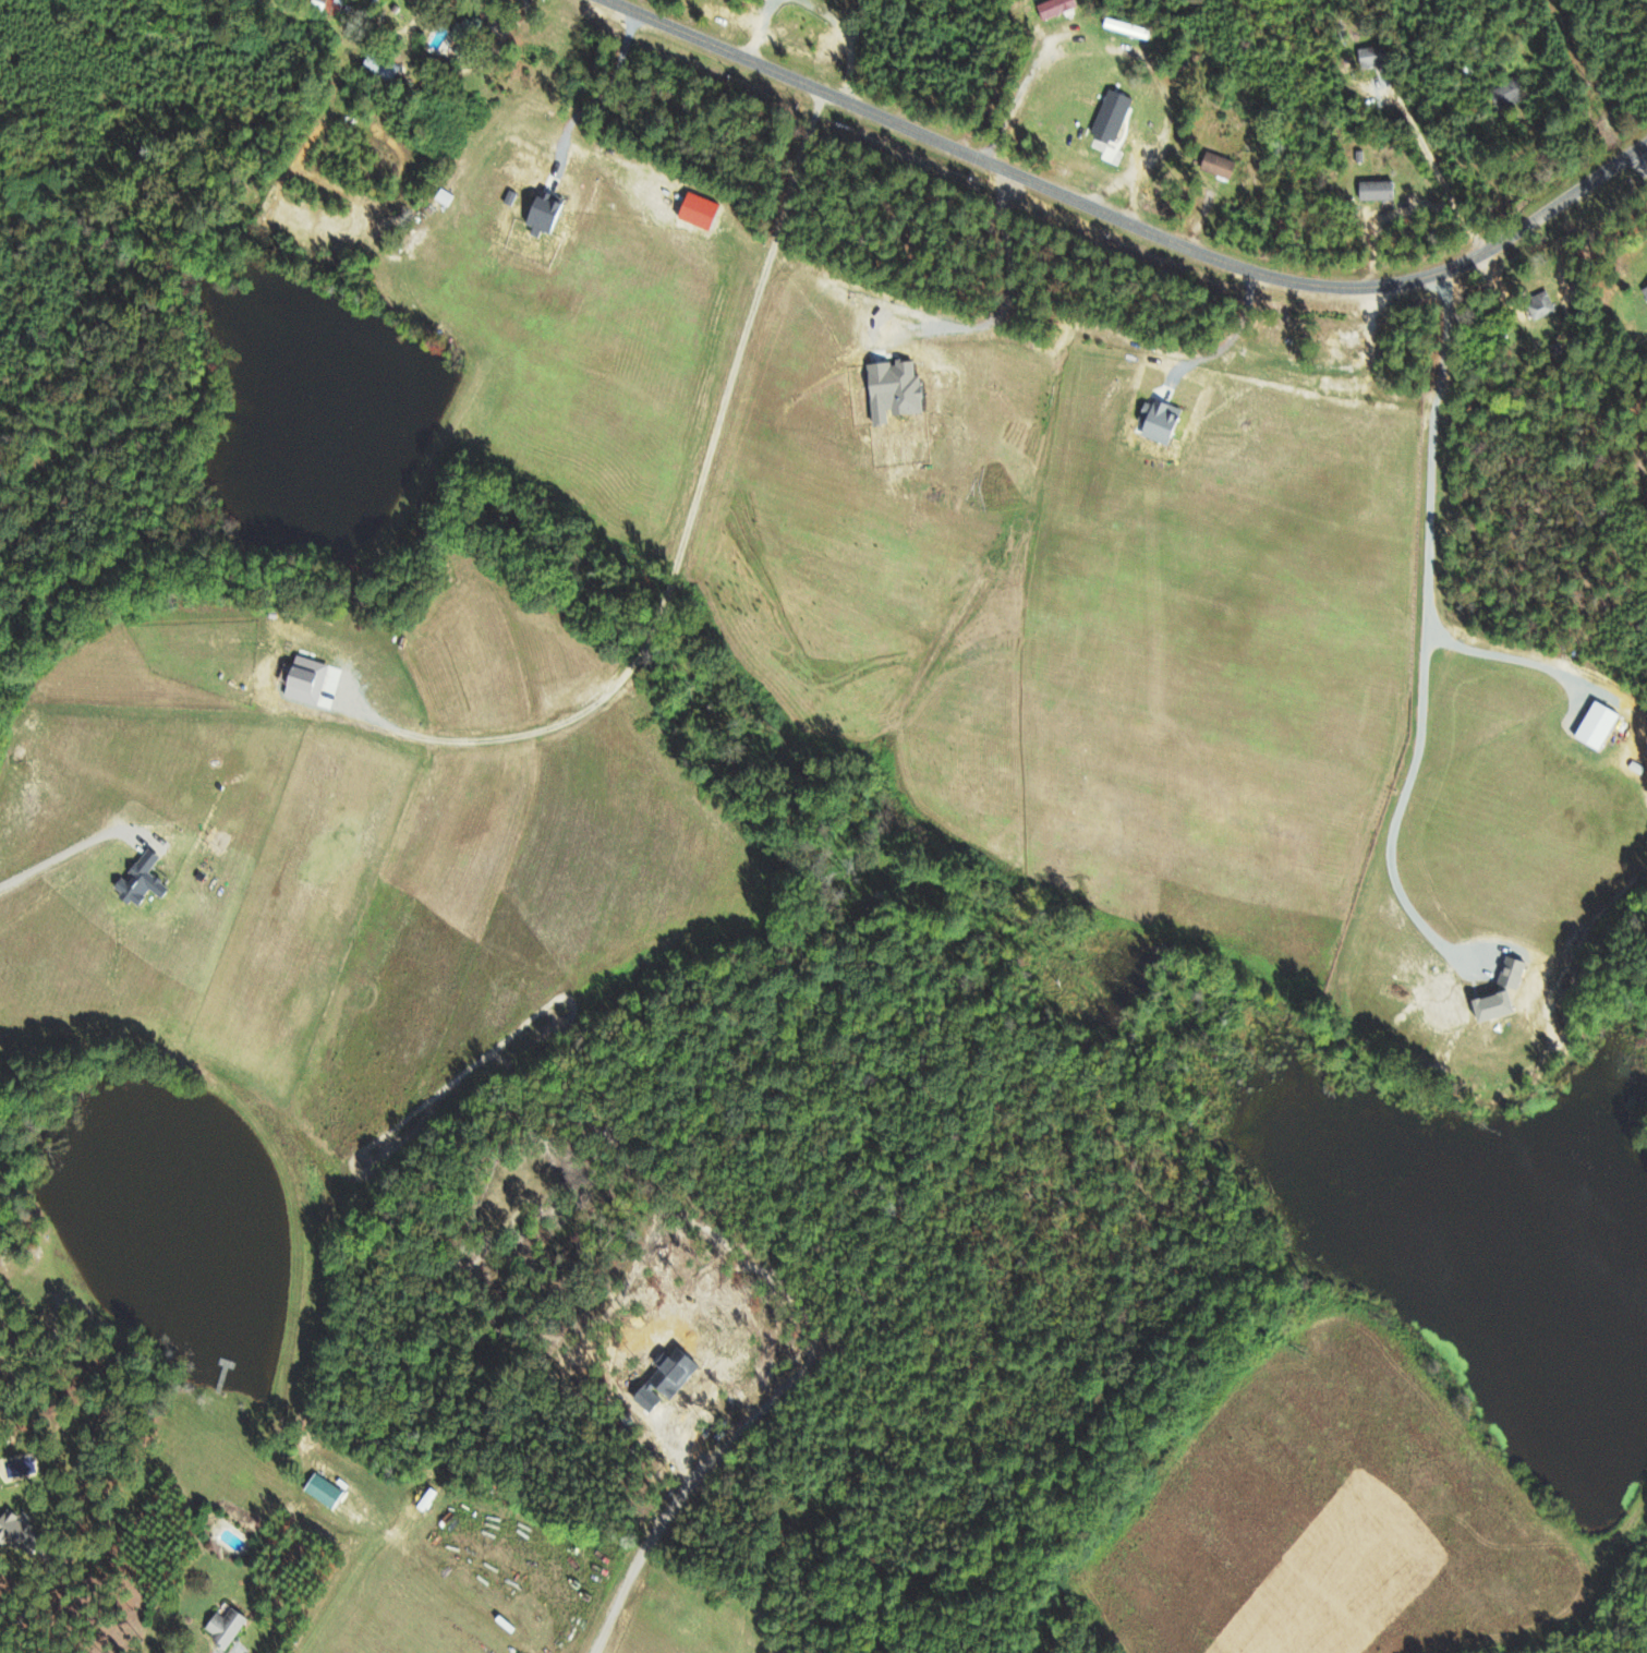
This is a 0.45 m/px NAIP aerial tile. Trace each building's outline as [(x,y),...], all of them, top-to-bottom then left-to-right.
[(307,5),(334,17),(342,0),(310,0),(307,5)] [(1075,7),(1072,0),(1042,0),(1035,2),(1040,18),(1075,7)] [(1102,28),(1145,36),(1147,26),(1103,18),(1102,28)] [(1384,45),(1357,47),(1358,66),(1385,65),(1384,45)] [(398,66),(369,48),(359,64),(389,81),(398,66)] [(1528,96),(1518,77),(1489,91),(1498,110),(1528,96)] [(1088,131),(1113,142),(1131,98),(1106,88),(1088,131)] [(1228,179),(1233,160),(1203,151),(1198,169),(1228,179)] [(1392,180),(1357,181),(1358,200),(1392,199),(1392,180)] [(1554,311),(1546,291),(1524,300),(1532,319),(1554,311)] [(281,695),(315,705),(327,664),(292,654),(281,695)] [(1599,750),(1615,712),(1590,701),(1573,738),(1599,750)] [(145,889),(159,898),(166,887),(146,873),(157,856),(144,848),(122,881),(117,878),(109,890),(134,906),(145,889)] [(1515,990),(1524,963),(1505,956),(1495,984),(1515,990)] [(1510,1012),(1504,990),(1469,1001),(1475,1022),(1510,1012)] [(302,1490),(329,1509),(341,1492),(313,1473),(302,1490)] [(24,1523),(1,1510),(0,1513),(0,1542),(11,1548),(24,1523)] [(222,1617),(213,1612),(201,1634),(227,1648),(245,1617),(228,1608),(222,1617)]
